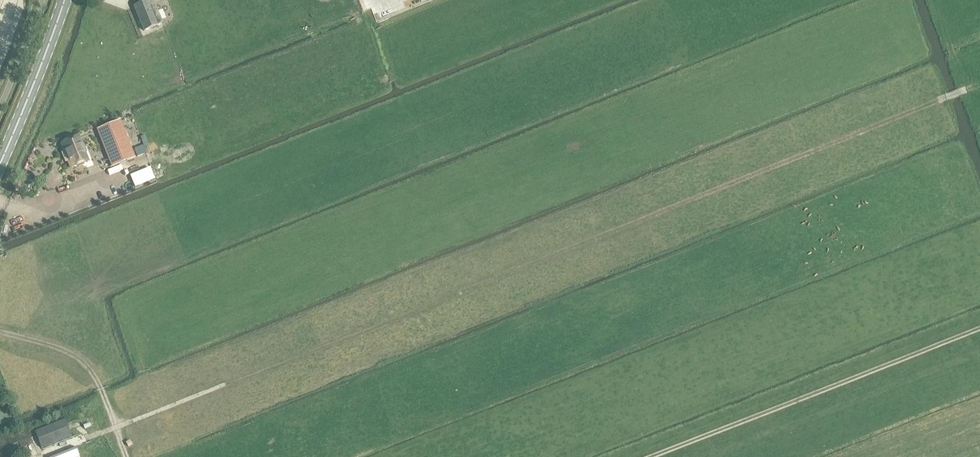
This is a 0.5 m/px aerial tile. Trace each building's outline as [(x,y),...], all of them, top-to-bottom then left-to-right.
[(144,31),(158,25),(161,24),(161,21),(155,6),(152,5),(150,6),(148,1),(134,7),(144,31)] [(112,167),(135,158),(120,121),(97,130),(112,167)] [(84,164),(85,163),(85,162),(82,154),(85,152),(82,145),(81,145),(78,138),(79,138),(79,137),(62,144),(65,152),(64,153),(68,161),(71,168),(77,166),(79,167),(83,165),(84,164)] [(138,157),(145,153),(142,145),(134,148),(138,157)] [(146,169),(151,182),(155,181),(150,168),(146,169)] [(134,189),(139,187),(134,174),(129,176),(134,189)] [(10,417),(6,406),(0,409),(0,421),(10,417)] [(42,448),(66,438),(71,436),(64,420),(35,432),(42,448)] [(13,446),(15,451),(21,449),(33,444),(26,428),(0,438),(0,451),(13,446)]
